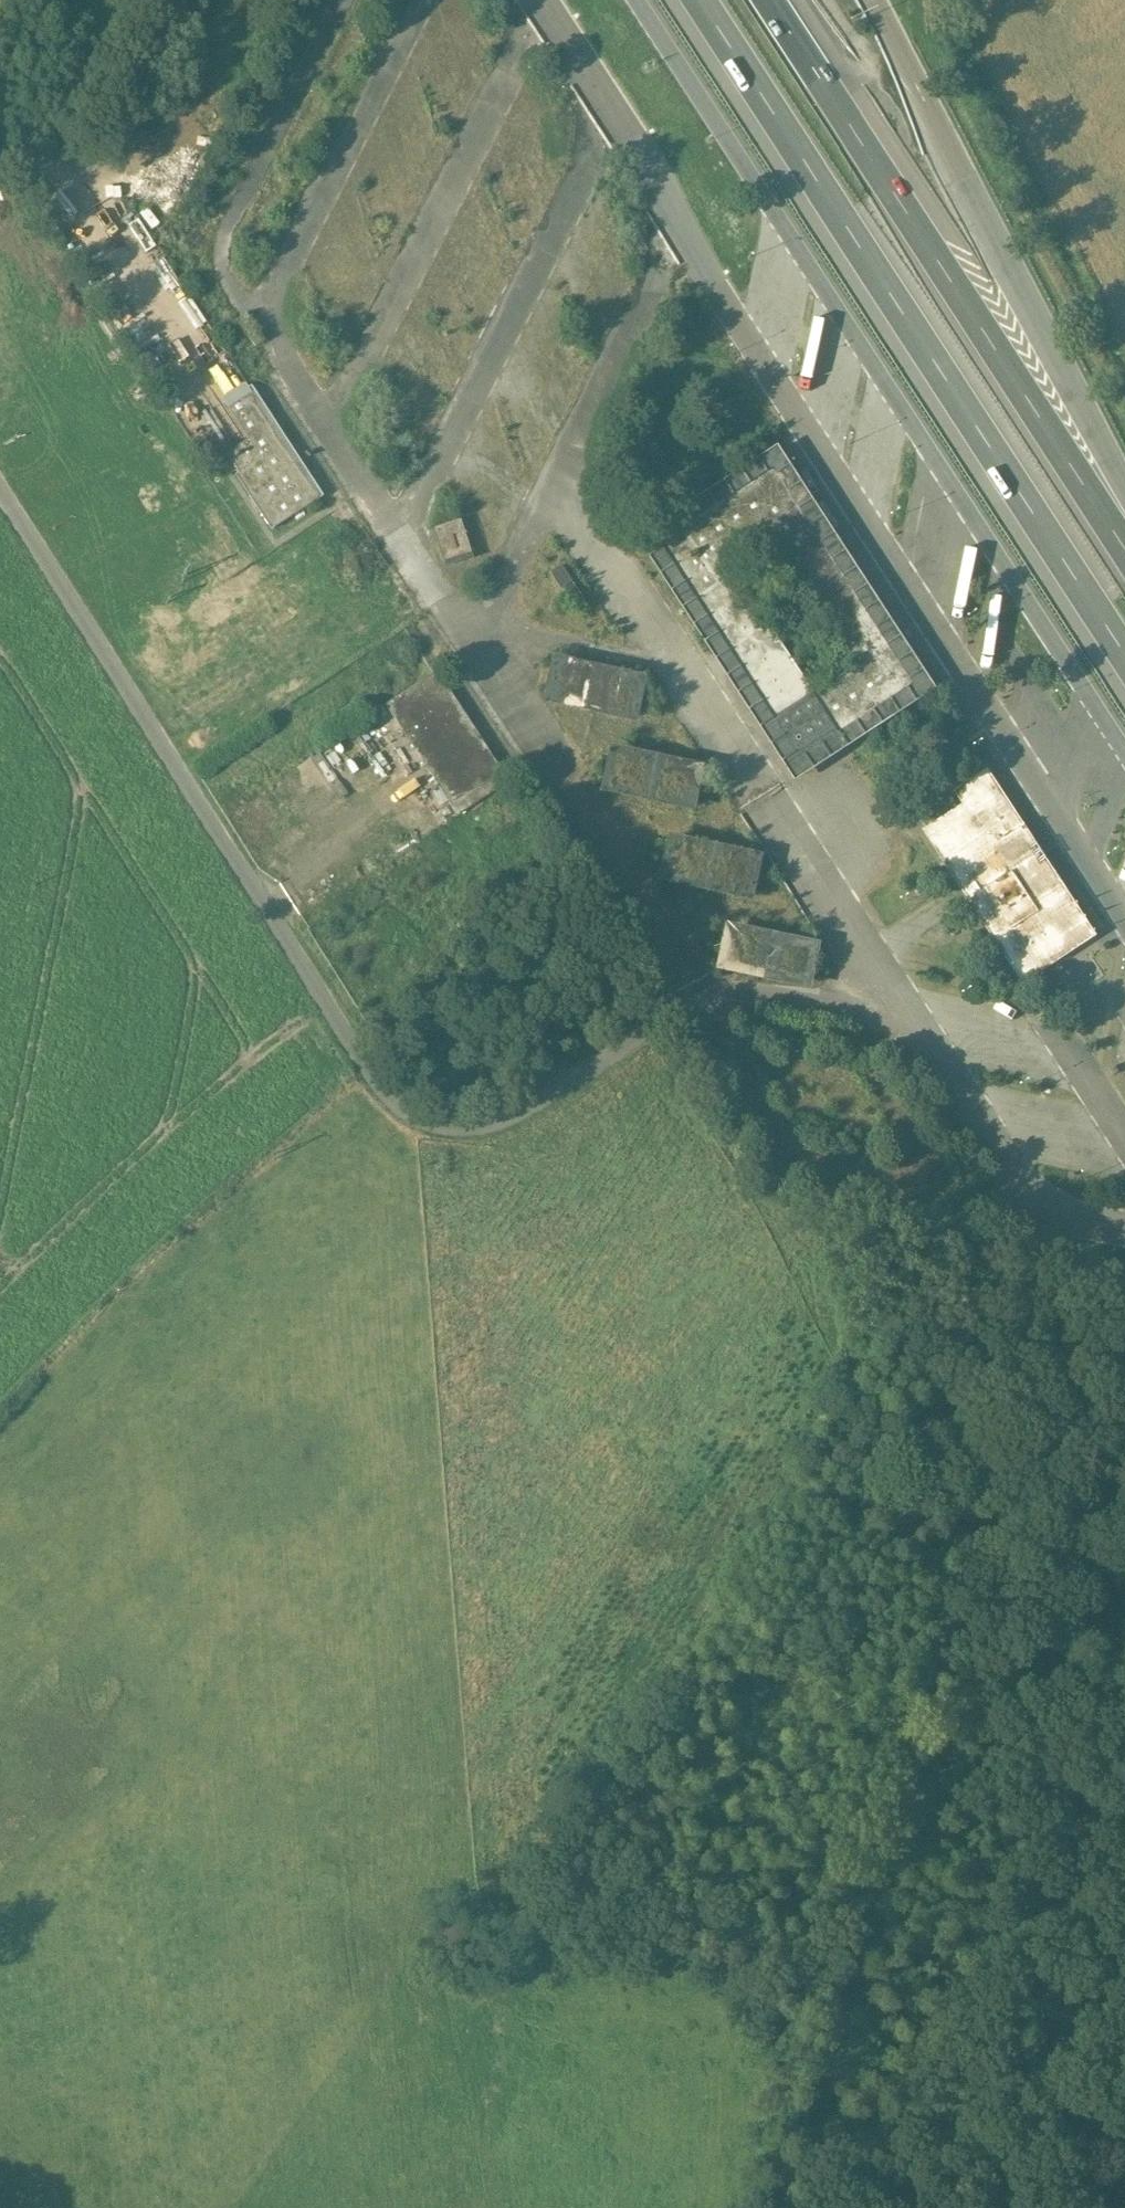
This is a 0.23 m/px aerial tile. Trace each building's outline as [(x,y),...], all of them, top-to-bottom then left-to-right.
[(319,498),(248,390),(248,388),(224,404),(248,440),(226,455),(239,474),(274,528),(274,529),(320,499),(319,498)] [(921,687),(776,464),(655,543),(800,766),(921,687)] [(469,557),(459,526),(434,534),(444,565),(469,557)] [(952,609),(970,613),(983,555),(965,551),(952,609)] [(587,602),(565,568),(547,580),(569,614),(587,602)] [(552,705),(649,722),(657,674),(560,657),(552,705)] [(505,784),(434,675),(434,674),(388,704),(389,705),(460,813),(460,814),(460,815),(506,785),(505,784)] [(619,749),(612,796),(706,810),(713,763),(619,749)] [(984,770),(977,760),(963,769),(970,779),(984,770)] [(1092,936),(987,775),(960,793),(969,807),(929,833),(1025,980),(1092,936)] [(766,896),(772,849),(674,837),(669,884),(766,896)] [(822,987),(830,939),(733,922),(725,971),(822,987)] [(957,1166),(944,1147),(937,1152),(950,1172),(957,1166)]
